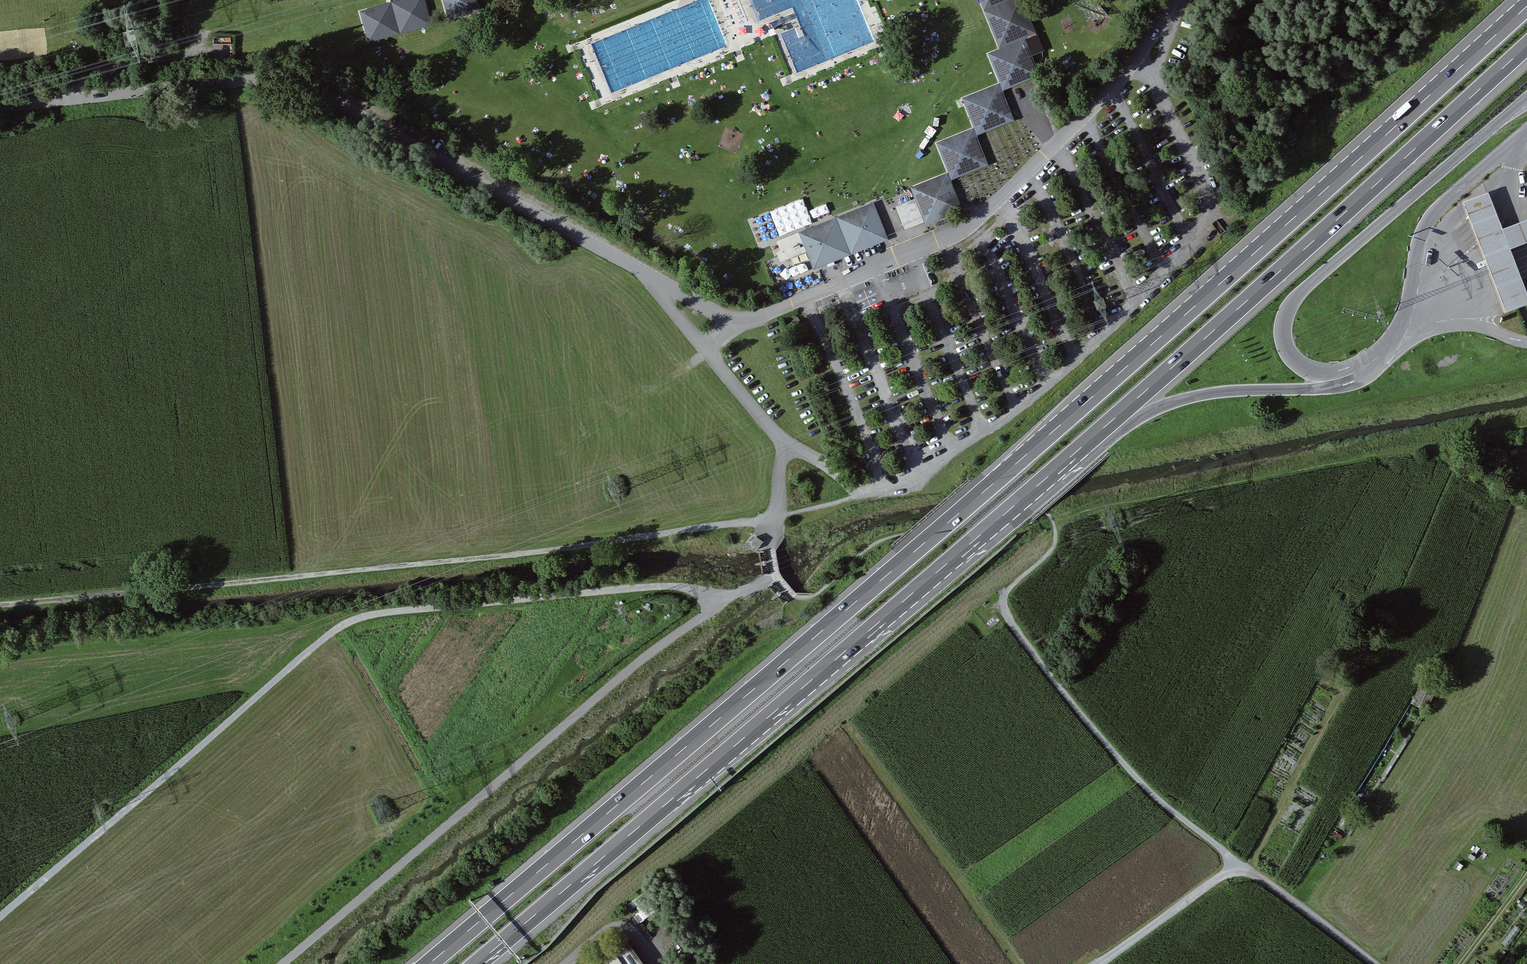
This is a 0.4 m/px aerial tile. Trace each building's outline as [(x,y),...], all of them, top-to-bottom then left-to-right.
[(361,11),(370,43),(433,25),(426,0),(401,0),(361,11)] [(450,19),(481,11),(477,0),(444,0),(450,19)] [(907,203),(916,226),(926,222),(928,225),(965,210),(953,180),(991,165),(979,135),(1017,120),(1005,91),(1043,76),(1028,39),(1040,34),(1026,0),(981,0),(1001,48),(990,53),(1002,82),(964,98),(976,127),(938,143),(950,172),(912,187),(917,199),(907,203)] [(749,32),(747,27),(737,31),(739,36),(749,32)] [(1514,250),(1523,246),(1526,245),(1526,221),(1506,229),(1491,192),(1466,202),(1509,311),(1526,303),(1526,282),(1514,250)] [(889,238),(890,238),(889,235),(876,202),(836,218),(778,241),(782,251),(779,253),(783,262),(808,252),(815,269),(821,266),(889,238)] [(906,230),(916,226),(907,203),(897,207),(906,228),(906,230)] [(776,216),(769,219),(771,226),(778,223),(776,216)] [(765,541),(758,536),(752,544),(759,549),(765,541)] [(1435,695),(1421,688),(1414,703),(1428,709),(1435,695)] [(612,950),(592,963),(622,963),(612,950)]
